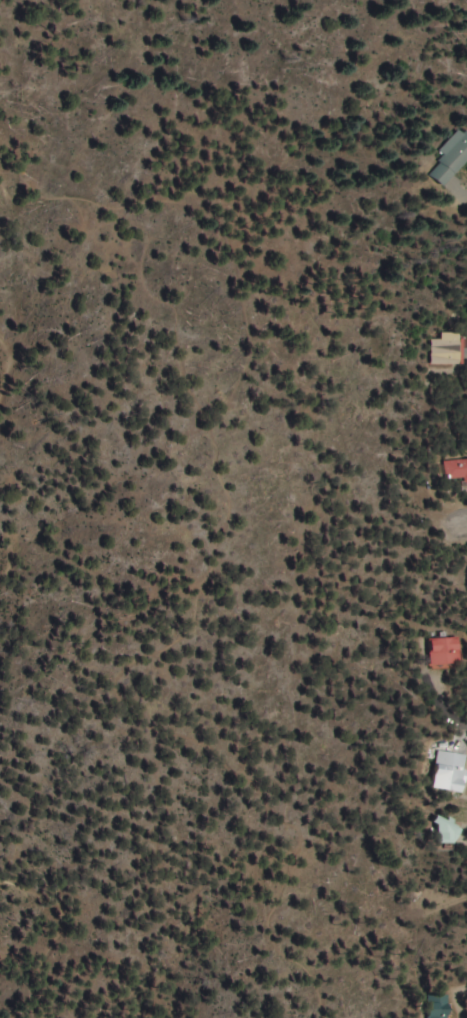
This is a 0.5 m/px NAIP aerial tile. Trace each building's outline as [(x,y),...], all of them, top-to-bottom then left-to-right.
[(443,186),(466,158),(466,132),(463,128),(426,171),(443,186)] [(462,363),(462,331),(441,331),(441,338),(432,338),(432,363),(462,363)] [(466,483),(466,458),(446,459),(447,478),(465,477),(465,483),(466,483)] [(462,636),(432,636),(432,663),(462,663),(462,636)] [(446,844),(462,836),(451,813),(435,820),(446,844)]
